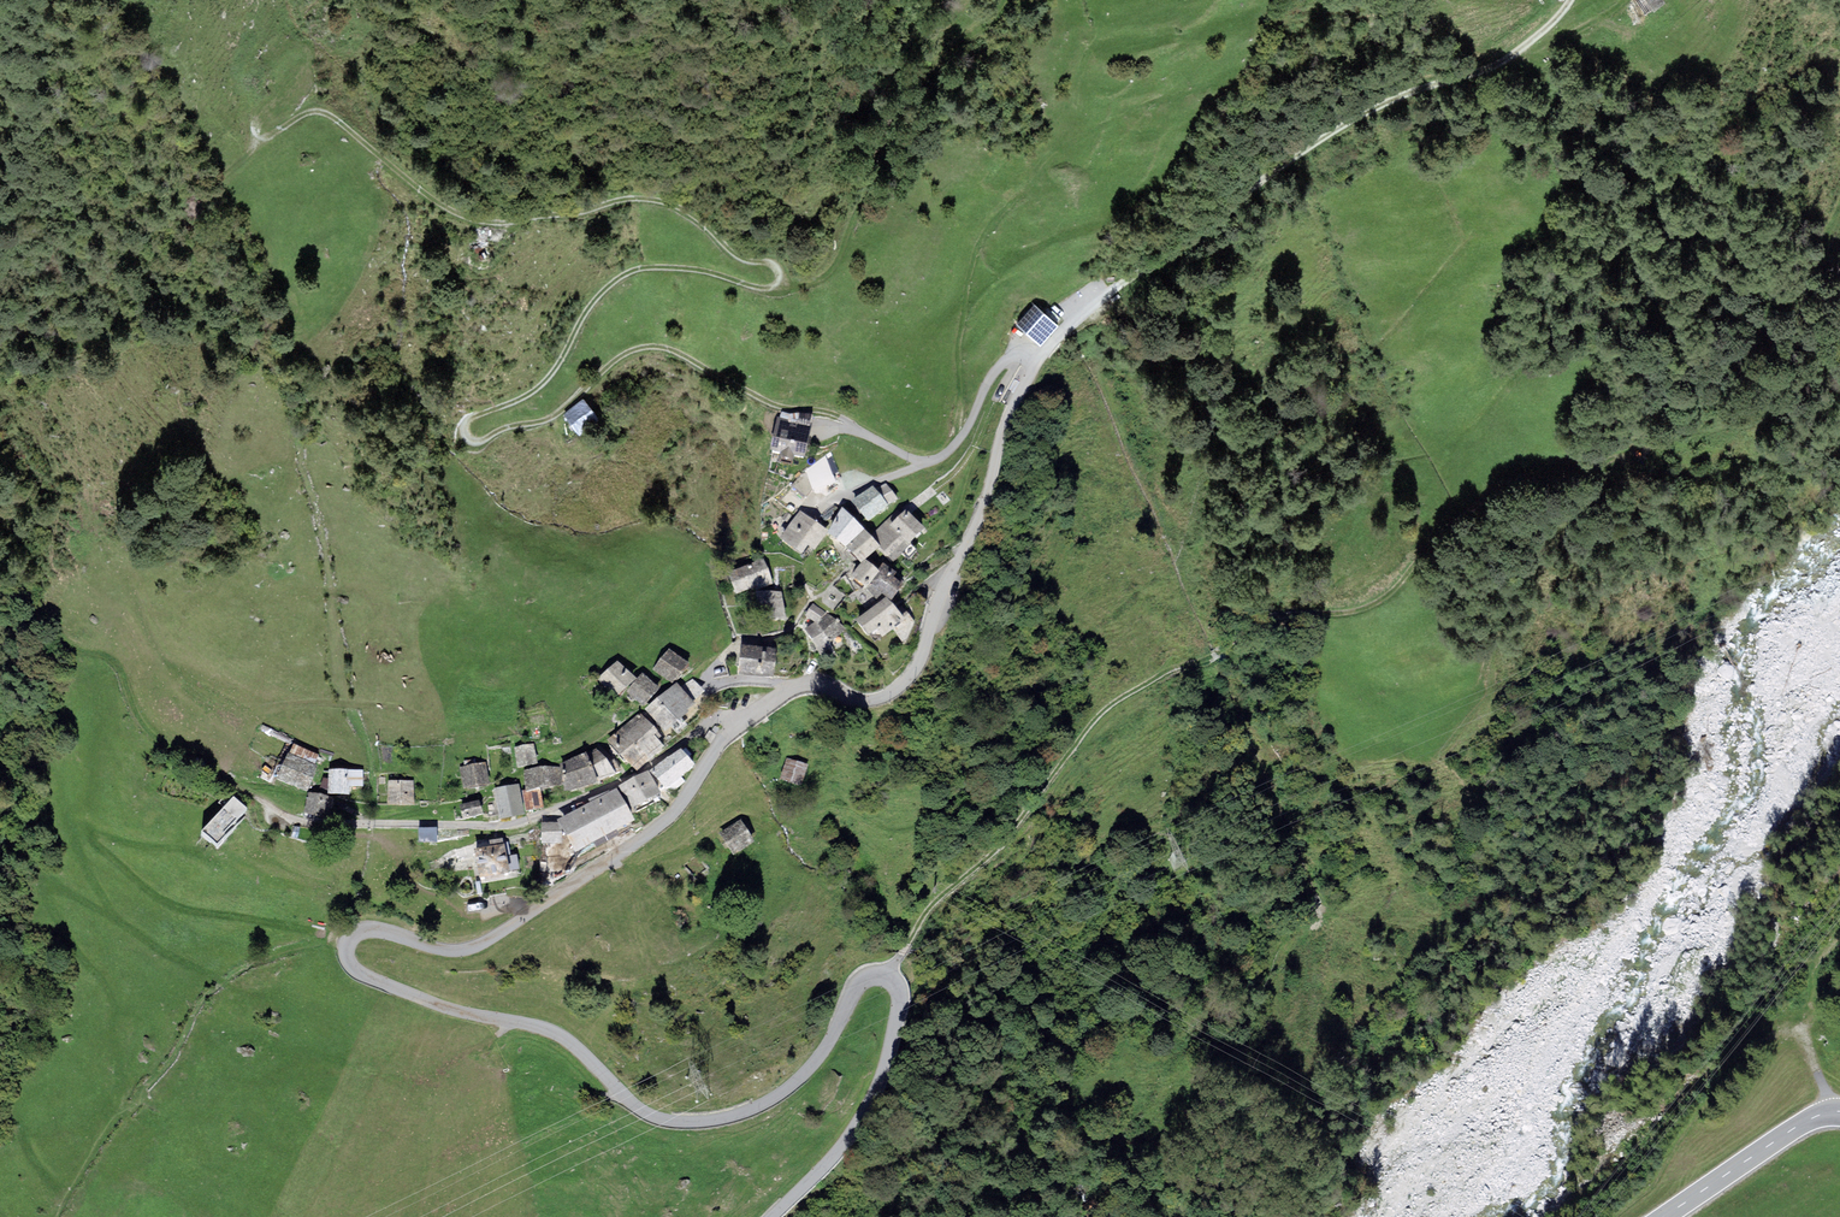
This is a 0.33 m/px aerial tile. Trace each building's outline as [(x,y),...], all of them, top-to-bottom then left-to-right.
[(1643,20),(1666,4),(1663,0),(1630,0),(1643,20)] [(1035,304),(1017,323),(1040,344),(1058,325),(1035,304)] [(583,400),(565,416),(580,434),(598,418),(583,400)] [(782,415),(780,420),(811,426),(813,417),(800,415),(791,417),(782,415)] [(778,420),(770,457),(805,465),(813,427),(811,426),(780,420),(778,420)] [(798,478),(791,487),(805,499),(812,491),(832,487),(827,468),(808,473),(802,475),(798,478)] [(875,490),(888,507),(898,502),(886,485),(875,490)] [(875,490),(873,487),(850,504),(866,528),(889,509),(888,507),(875,490)] [(842,510),(827,539),(844,553),(864,533),(842,510)] [(897,511),(869,538),(880,550),(878,552),(894,566),(926,534),(906,513),(902,517),(897,511)] [(814,555),(828,533),(800,513),(779,542),(802,559),(808,550),(814,555)] [(869,538),(864,533),(844,553),(860,567),(865,564),(878,552),(880,550),(869,538)] [(726,576),(736,599),(755,591),(756,594),(774,586),(763,560),(726,576)] [(878,575),(865,564),(860,567),(852,579),(866,592),(879,576),(878,575)] [(897,577),(882,566),(878,575),(879,576),(866,592),(876,604),(882,598),(886,600),(891,606),(905,590),(893,581),(897,577)] [(760,626),(786,622),(782,594),(755,594),(760,626)] [(883,629),(899,616),(891,606),(886,600),(870,614),(883,629)] [(827,613),(813,604),(804,619),(814,625),(816,626),(827,613)] [(814,625),(804,631),(821,660),(834,652),(830,645),(846,629),(827,613),(816,626),(814,625)] [(883,629),(870,614),(854,627),(867,642),(876,635),(883,629)] [(906,624),(895,633),(902,643),(908,638),(915,622),(909,615),(902,621),(906,624)] [(883,629),(876,635),(883,643),(895,633),(906,624),(902,621),(899,616),(883,629)] [(652,669),(673,683),(689,663),(669,647),(652,669)] [(741,651),(739,680),(774,682),(776,652),(741,651)] [(616,697),(636,677),(618,659),(598,678),(616,697)] [(643,706),(660,687),(643,672),(626,691),(643,706)] [(681,687),(693,701),(705,691),(693,678),(681,687)] [(676,682),(645,709),(665,732),(689,711),(687,709),(695,703),(693,701),(681,687),(676,682)] [(622,727),(651,757),(665,746),(657,738),(663,734),(643,715),(634,721),(626,724),(622,727)] [(637,770),(651,757),(622,727),(607,739),(637,770)] [(289,753),(315,764),(319,755),(293,743),(289,753)] [(513,747),(517,768),(538,764),(534,743),(513,747)] [(587,752),(599,781),(616,773),(609,761),(607,757),(596,748),(587,752)] [(695,764),(681,748),(650,771),(666,789),(695,764)] [(289,753),(287,752),(275,778),(306,792),(318,766),(315,764),(289,753)] [(559,764),(559,767),(563,785),(566,791),(599,781),(587,752),(559,764)] [(609,761),(616,773),(621,770),(615,758),(609,761)] [(802,784),(808,764),(786,758),(780,778),(802,784)] [(463,788),(489,783),(485,762),(476,763),(464,766),(459,767),(463,788)] [(559,767),(523,770),(525,790),(540,787),(563,785),(559,767)] [(363,769),(328,769),(328,778),(328,789),(328,794),(349,794),(349,786),(362,786),(363,769)] [(648,771),(619,785),(631,808),(661,793),(648,771)] [(328,789),(328,778),(323,777),(320,787),(328,789)] [(414,780),(388,780),(388,805),(414,805),(414,780)] [(525,814),(519,783),(494,788),(500,818),(525,814)] [(525,790),(522,791),(528,810),(544,808),(540,787),(525,790)] [(575,851),(635,819),(617,788),(557,820),(558,822),(562,828),(575,851)] [(333,797),(308,792),(303,812),(328,818),(333,797)] [(233,796),(203,831),(219,845),(240,820),(237,817),(246,807),(233,796)] [(462,817),(483,813),(479,800),(459,804),(462,817)] [(734,855),(755,841),(739,819),(719,833),(734,855)] [(562,828),(558,822),(542,823),(542,843),(562,842),(562,828)] [(437,827),(418,827),(418,843),(437,842),(437,827)] [(476,848),(503,843),(503,837),(475,842),(476,848)] [(474,848),(479,877),(510,872),(507,856),(505,843),(503,843),(476,848),(474,848)] [(507,856),(510,872),(520,870),(517,854),(507,856)]
